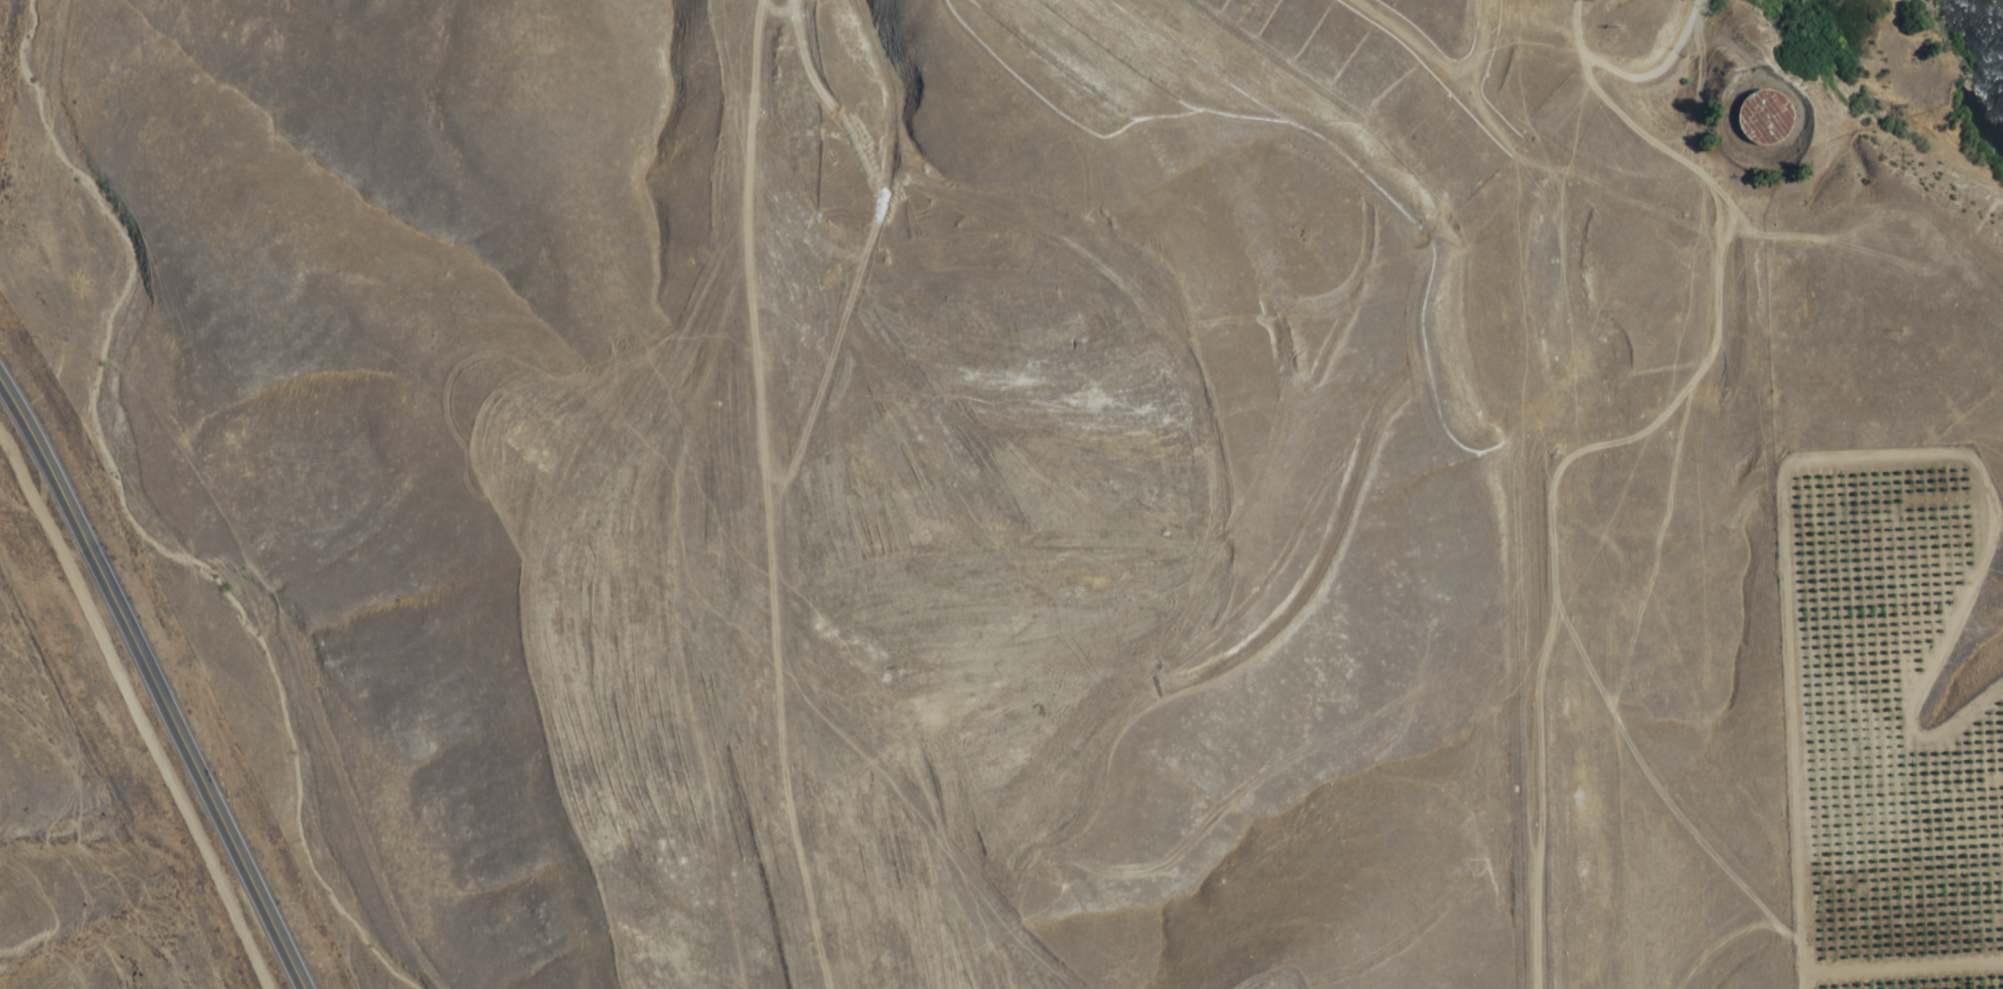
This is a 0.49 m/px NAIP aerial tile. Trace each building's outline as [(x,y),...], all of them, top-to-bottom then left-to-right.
[(1793,100),(1745,86),(1734,125),(1744,128),(1741,138),(1780,149),(1793,100)]
